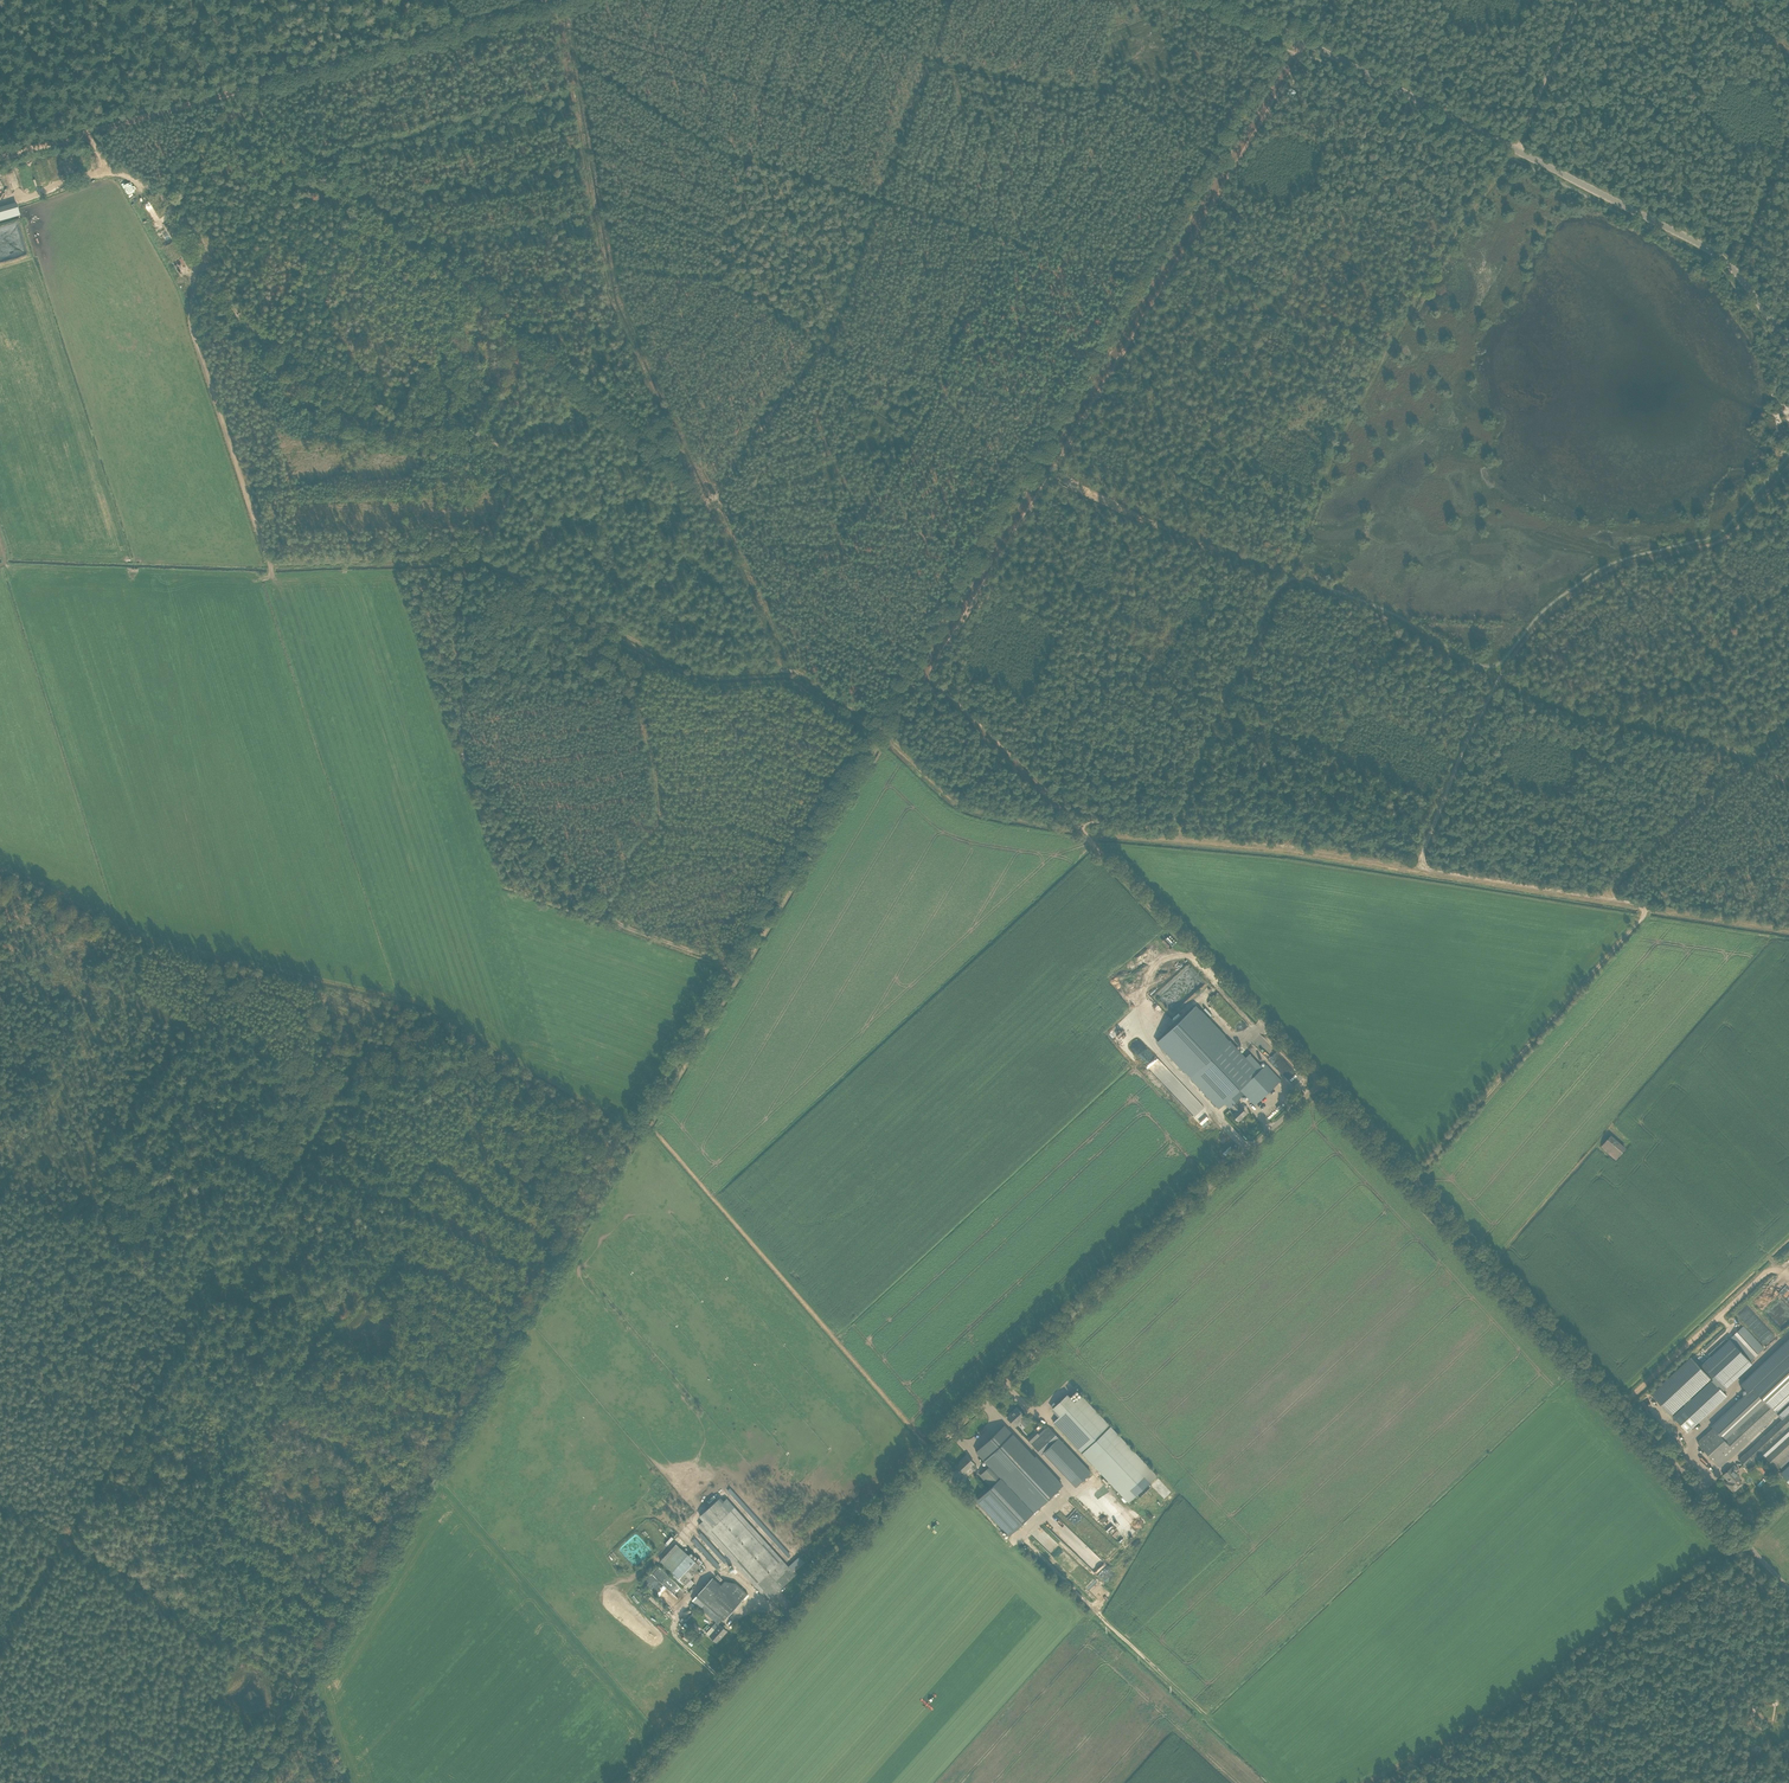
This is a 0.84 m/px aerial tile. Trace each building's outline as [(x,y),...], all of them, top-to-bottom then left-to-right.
[(0,207),(0,220),(18,217),(15,204),(0,207)] [(165,235),(163,229),(157,231),(160,237),(165,235)] [(1161,1040),(1158,1042),(1190,1077),(1219,1108),(1224,1104),(1229,1108),(1231,1106),(1234,1103),(1235,1103),(1240,1098),(1244,1094),(1249,1099),(1254,1105),(1281,1080),(1266,1064),(1258,1072),(1229,1041),(1196,1006),(1161,1040)] [(1260,1034),(1253,1042),(1259,1047),(1265,1040),(1260,1034)] [(1240,1108),(1239,1108),(1235,1103),(1231,1106),(1236,1112),(1232,1115),(1238,1121),(1246,1114),(1240,1108)] [(1600,1146),(1615,1160),(1626,1149),(1611,1135),(1600,1146)] [(1788,1302),(1788,1286),(1788,1285),(1781,1291),(1788,1302)] [(1757,1336),(1761,1340),(1772,1329),(1766,1323),(1757,1331),(1759,1334),(1757,1336)] [(1744,1340),(1757,1354),(1764,1348),(1751,1334),(1744,1340)] [(1697,1442),(1720,1467),(1725,1463),(1750,1440),(1777,1414),(1780,1417),(1784,1421),(1788,1416),(1788,1340),(1746,1380),(1741,1385),(1748,1393),(1712,1427),(1713,1428),(1702,1438),(1697,1442)] [(1690,1397),(1711,1378),(1691,1357),(1652,1393),(1671,1415),(1684,1404),(1685,1405),(1692,1399),(1690,1397)] [(1060,1417),(1053,1423),(1127,1502),(1156,1475),(1082,1396),(1075,1403),(1067,1394),(1052,1408),(1060,1417)] [(1030,1422),(1024,1416),(1025,1416),(1017,1407),(1012,1411),(1013,1412),(1007,1418),(1011,1422),(1014,1425),(1021,1419),(1023,1421),(1021,1423),(1024,1427),(1030,1422)] [(1696,1424),(1682,1408),(1673,1416),(1687,1432),(1696,1424)] [(1741,1461),(1746,1466),(1749,1470),(1762,1458),(1774,1470),(1775,1472),(1780,1467),(1782,1470),(1783,1471),(1781,1473),(1780,1474),(1782,1475),(1788,1468),(1788,1416),(1784,1421),(1741,1461)] [(1032,1444),(1042,1454),(1058,1438),(1049,1428),(1032,1444)] [(1062,1486),(1037,1459),(1036,1460),(1012,1434),(1007,1439),(999,1430),(976,1452),(987,1463),(983,1467),(986,1469),(980,1475),(991,1487),(977,1500),(1009,1535),(1062,1486)] [(1030,1437),(1034,1442),(1040,1436),(1036,1431),(1030,1437)] [(948,1474),(955,1468),(940,1454),(934,1460),(948,1474)] [(974,1464),(970,1459),(966,1455),(962,1459),(963,1460),(957,1466),(963,1473),(970,1467),(973,1471),(977,1467),(974,1464)] [(1738,1470),(1734,1466),(1731,1468),(1723,1475),(1727,1479),(1729,1481),(1726,1484),(1733,1492),(1738,1488),(1742,1484),(1741,1483),(1741,1484),(1738,1480),(1740,1478),(1735,1472),(1738,1470)] [(956,1469),(952,1474),(957,1479),(958,1481),(963,1476),(957,1469),(956,1469)] [(795,1574),(727,1499),(723,1502),(719,1498),(700,1516),(703,1520),(698,1524),(767,1600),(795,1574)] [(698,1558),(695,1561),(688,1555),(672,1572),(686,1585),(702,1567),(700,1566),(703,1562),(698,1558)] [(791,1564),(788,1566),(791,1570),(794,1567),(795,1569),(803,1562),(799,1557),(797,1558),(791,1564)] [(748,1594),(736,1583),(725,1581),(721,1585),(712,1578),(697,1595),(695,1597),(703,1604),(700,1608),(718,1624),(724,1618),(725,1620),(748,1594)] [(727,1631),(723,1627),(720,1625),(715,1630),(711,1627),(706,1633),(717,1642),(727,1631)] [(1752,1751),(1756,1757),(1763,1751),(1759,1745),(1752,1751)]
